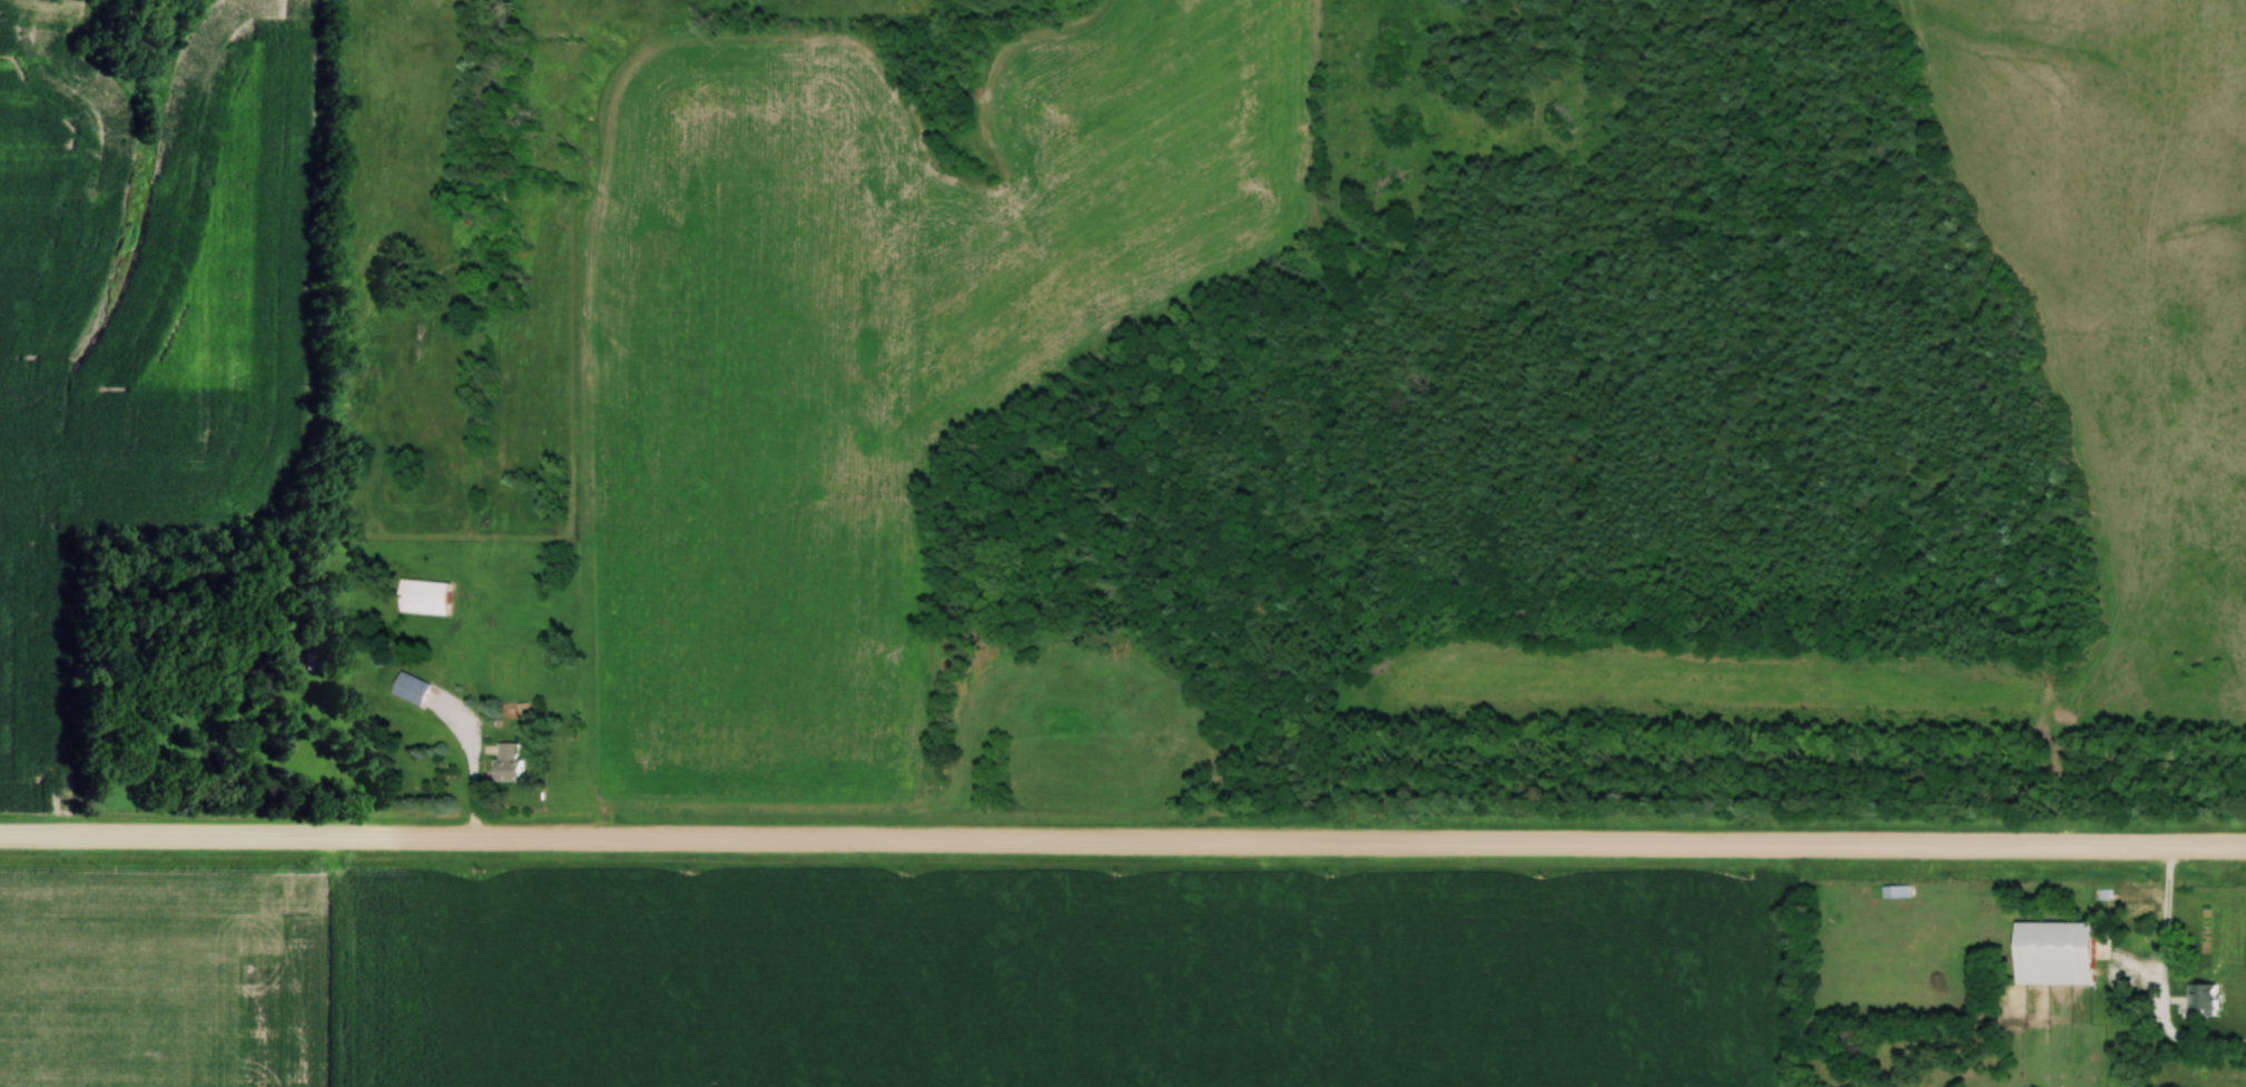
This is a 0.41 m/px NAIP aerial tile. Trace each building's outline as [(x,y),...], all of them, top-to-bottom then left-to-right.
[(400,613),(448,618),(451,584),(403,579),(400,613)] [(393,694),(422,708),(433,686),(404,671),(393,694)] [(523,783),(523,743),(499,743),(499,783),(523,783)] [(1910,898),(1910,887),(1885,887),(1885,898),(1910,898)] [(2020,922),(2020,985),(2097,986),(2098,923),(2020,922)] [(2220,985),(2192,985),(2192,1011),(2220,1011),(2220,985)]
